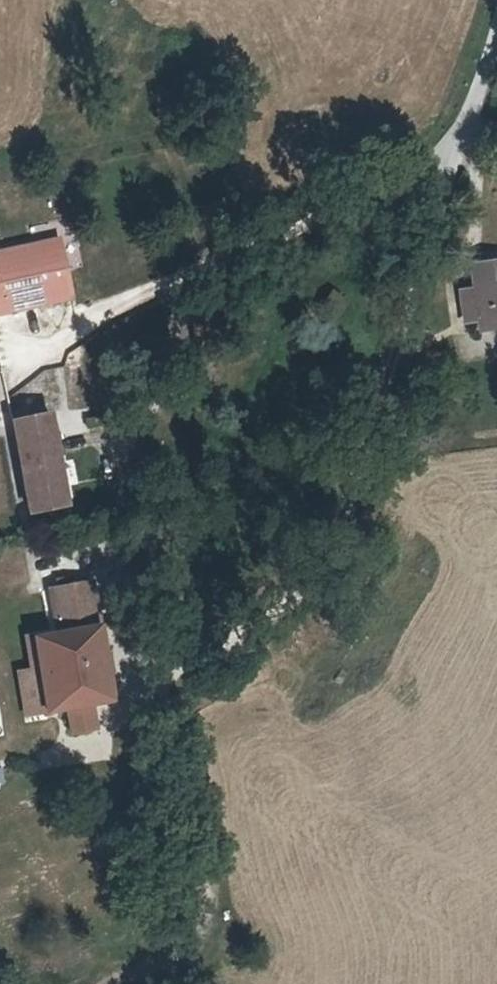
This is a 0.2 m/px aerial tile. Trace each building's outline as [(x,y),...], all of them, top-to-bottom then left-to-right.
[(0,253),(0,281),(8,315),(154,284),(140,223),(0,253)] [(478,266),(484,289),(458,296),(466,321),(479,316),(482,326),(496,321),(496,260),(478,266)] [(59,356),(50,357),(54,379),(62,378),(59,356)] [(67,412),(62,378),(54,379),(50,357),(44,358),(42,358),(0,365),(0,422),(67,412)] [(181,698),(186,698),(182,673),(177,673),(181,698)] [(75,731),(77,746),(90,745),(89,730),(75,731)]
